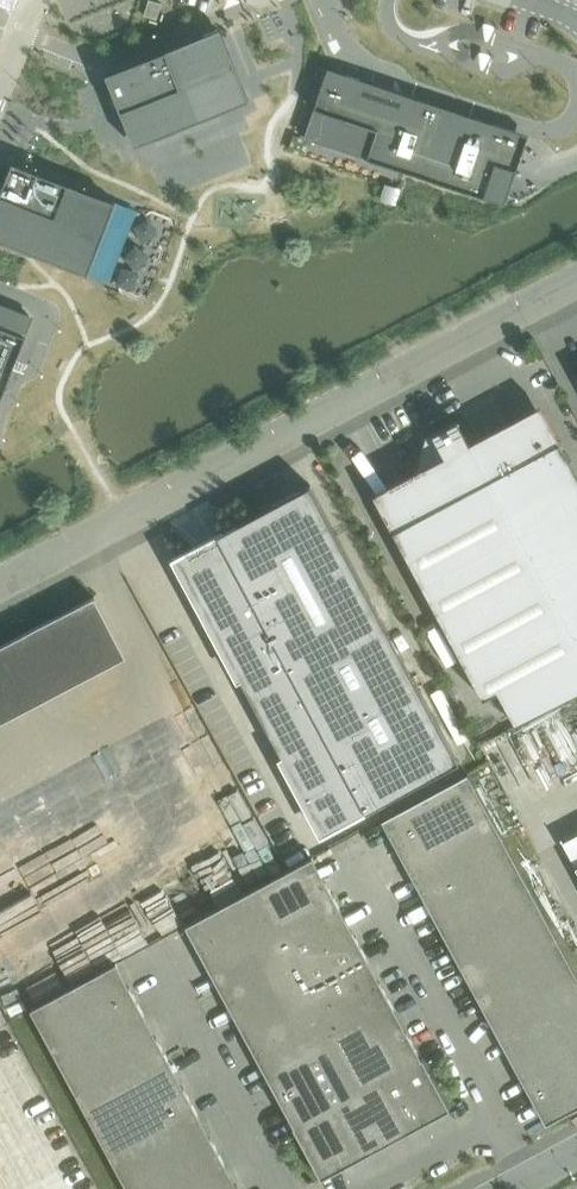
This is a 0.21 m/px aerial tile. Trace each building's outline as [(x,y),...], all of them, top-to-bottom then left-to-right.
[(144,15),(157,19),(157,16),(161,3),(151,0),(149,0),(144,15)] [(219,27),(105,73),(111,90),(120,112),(134,146),(222,110),(249,100),(244,87),(222,34),(219,27)] [(307,126),(304,137),(313,141),(314,140),(318,141),(405,170),(404,171),(459,189),(459,188),(504,203),(507,195),(505,194),(508,184),(510,185),(515,170),(516,170),(523,149),(522,148),(525,140),(481,126),(483,120),(472,117),(470,122),(454,116),(425,107),(427,102),(373,83),(371,89),(333,76),(325,98),(315,129),(307,126)] [(0,190),(0,239),(87,274),(96,250),(102,235),(102,234),(114,202),(11,161),(0,190)] [(1,387),(4,388),(9,375),(6,374),(30,315),(6,306),(7,305),(0,302),(0,390),(1,387)] [(426,437),(415,471),(373,494),(396,536),(415,573),(485,697),(497,690),(515,724),(576,691),(576,474),(540,404),(469,442),(457,420),(426,437)] [(460,760),(311,484),(176,556),(325,833),(460,760)] [(94,596),(51,619),(62,639),(77,631),(96,667),(120,654),(102,618),(105,617),(94,596)] [(51,619),(0,646),(0,723),(122,658),(120,654),(96,667),(77,631),(62,639),(51,619)] [(495,823),(468,772),(381,819),(396,846),(399,845),(412,868),(495,823)] [(522,873),(495,823),(412,868),(409,869),(416,883),(423,896),(426,895),(439,918),(522,873)] [(313,859),(312,856),(249,891),(277,943),(338,910),(340,909),(326,882),(323,883),(310,860),(313,859)] [(549,924),(522,873),(439,918),(436,920),(450,947),(453,945),(466,968),(549,924)] [(249,891),(185,925),(200,952),(203,951),(215,974),(213,975),(214,977),(277,943),(249,891)] [(367,959),(353,932),(350,933),(338,910),(277,943),(304,993),(365,961),(367,959)] [(576,974),(549,924),(466,968),(463,970),(477,997),(480,996),(493,1019),(576,974)] [(277,943),(214,977),(227,1002),(230,1001),(243,1024),(240,1025),(241,1027),(304,993),(277,943)] [(377,984),(365,961),(304,993),(331,1043),(392,1011),(394,1009),(380,982),(377,984)] [(130,987),(127,989),(115,966),(117,964),(116,962),(30,1008),(58,1061),(142,1016),(144,1015),(130,987)] [(576,974),(493,1019),(490,1020),(505,1047),(507,1046),(520,1069),(576,1038),(576,975),(576,974)] [(304,993),(241,1027),(254,1052),(257,1051),(270,1074),(267,1076),(268,1078),(331,1043),(304,993)] [(357,1091),(377,1081),(420,1057),(407,1032),(404,1033),(392,1011),(331,1043),(357,1091)] [(154,1039),(142,1016),(58,1061),(85,1111),(169,1066),(171,1065),(157,1038),(154,1039)] [(520,1069),(517,1070),(532,1097),(535,1096),(547,1119),(544,1121),(545,1123),(576,1106),(576,1038),(520,1069)] [(357,1091),(331,1043),(268,1078),(281,1103),(284,1101),(296,1124),(335,1103),(357,1091)] [(420,1057),(377,1081),(404,1130),(405,1133),(428,1120),(426,1118),(446,1107),(447,1110),(450,1109),(422,1057),(420,1057)] [(184,1088),(181,1089),(169,1066),(85,1111),(112,1162),(196,1116),(198,1115),(184,1088)] [(404,1130),(377,1081),(357,1091),(335,1103),(362,1153),(363,1155),(386,1143),(385,1140),(404,1130)] [(344,1165),(343,1163),(362,1153),(335,1103),(296,1124),(293,1126),(321,1179),(344,1165)] [(196,1116),(112,1162),(127,1188),(182,1188),(223,1167),(226,1165),(211,1138),(208,1140),(196,1116)] [(223,1167),(182,1188),(235,1188),(223,1167)]
